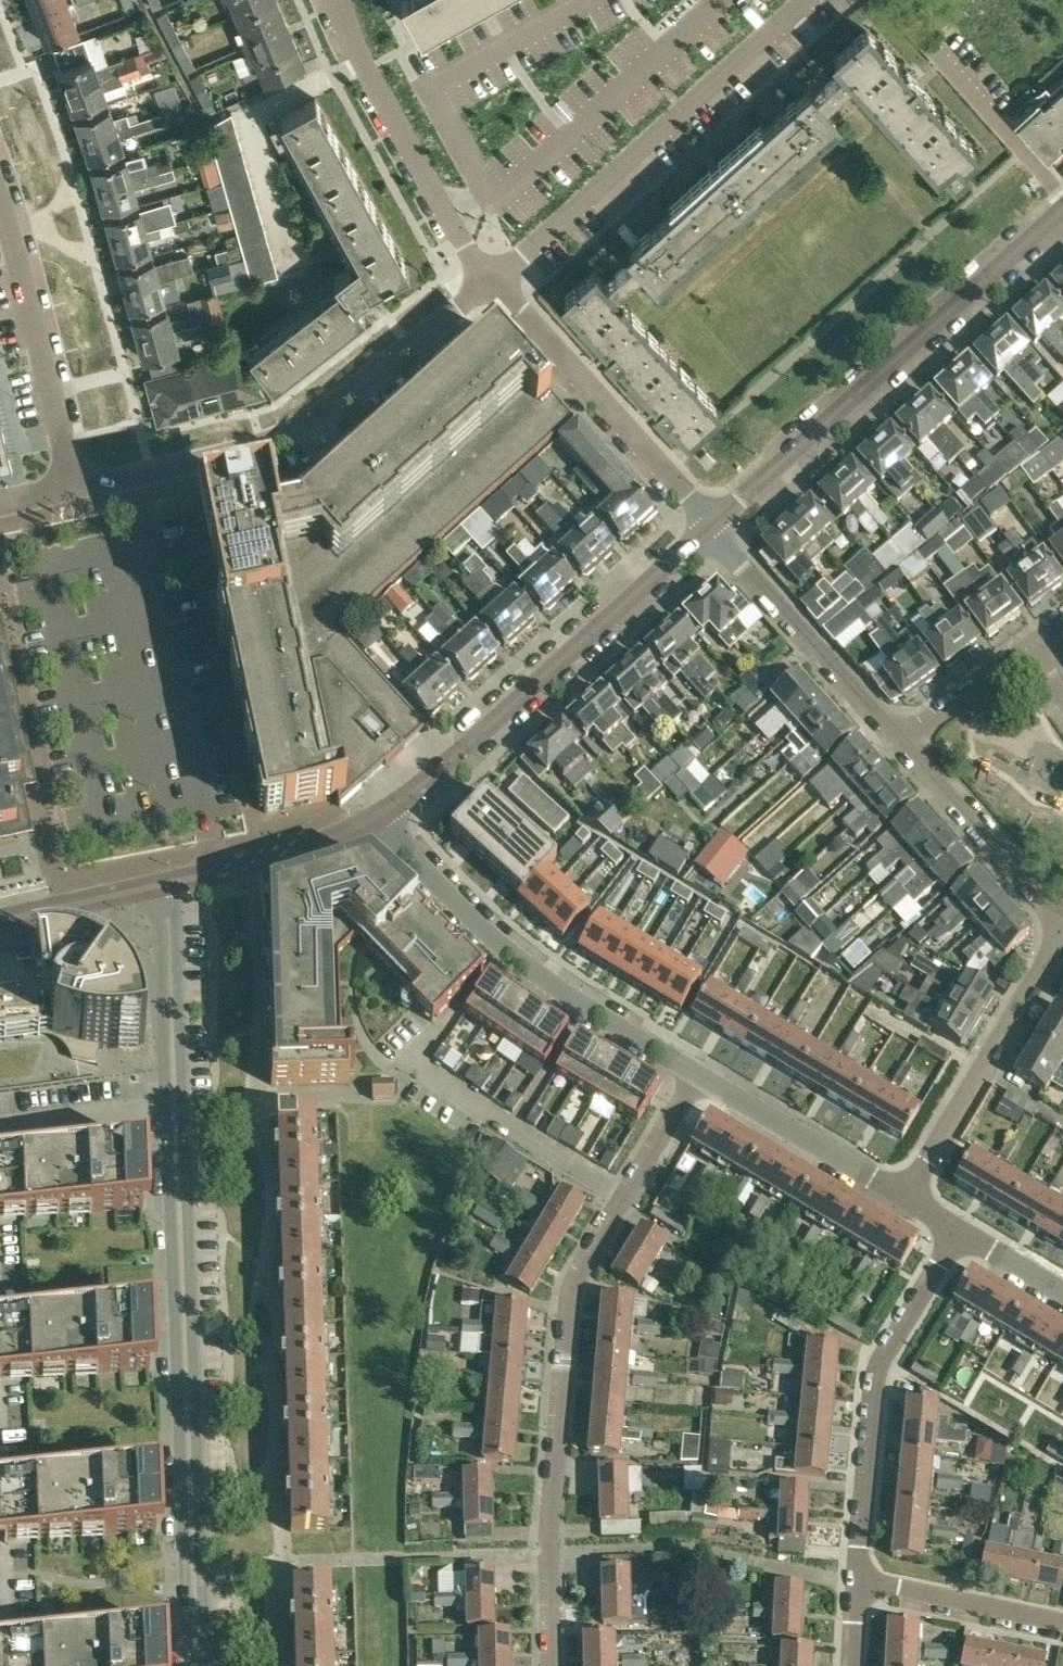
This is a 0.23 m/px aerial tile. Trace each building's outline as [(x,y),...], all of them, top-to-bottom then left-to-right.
[(48,44),(79,32),(67,0),(31,0),(48,44)] [(127,14),(135,11),(131,0),(122,0),(127,14)] [(238,14),(276,0),(232,0),(238,14)] [(238,14),(247,36),(244,37),(254,59),(257,58),(266,80),(305,64),(278,0),(276,0),(238,14)] [(400,6),(406,3),(422,31),(423,32),(472,5),(481,0),(396,0),(400,6)] [(157,15),(180,58),(187,71),(197,67),(167,10),(157,15)] [(925,88),(917,79),(914,81),(867,29),(835,58),(845,69),(815,95),(810,89),(630,252),(636,258),(607,284),(595,272),(565,299),(610,349),(608,351),(616,360),(618,359),(659,404),(657,406),(665,415),(667,413),(688,437),(719,409),(622,301),(627,297),(624,295),(620,299),(614,293),(643,266),(659,283),(743,207),(745,208),(756,198),(754,197),(838,121),(823,104),(853,77),(937,171),(943,166),(956,180),(968,169),(964,164),(978,152),(922,90),(925,88)] [(65,84),(67,89),(148,60),(164,54),(162,46),(116,62),(115,60),(107,63),(97,33),(56,48),(63,68),(60,69),(61,72),(58,73),(62,85),(65,84)] [(151,70),(148,60),(67,89),(69,95),(66,96),(70,108),(73,107),(74,109),(106,98),(103,89),(123,82),(122,80),(151,70)] [(198,73),(189,78),(209,116),(250,95),(243,81),(224,91),(225,93),(212,100),(198,73)] [(1049,158),(1062,145),(1062,77),(1015,121),(1049,158)] [(161,111),(171,108),(182,105),(175,84),(155,91),(161,111)] [(317,99),(283,118),(360,257),(335,276),(336,278),(276,325),(245,347),(273,383),(364,313),(356,302),(371,291),(370,289),(410,266),(317,99)] [(82,133),(84,140),(130,124),(127,114),(113,118),(109,107),(77,118),(77,121),(75,122),(79,134),(82,133)] [(209,126),(211,134),(237,126),(233,112),(209,126)] [(161,113),(130,124),(84,140),(86,145),(83,146),(87,157),(90,156),(91,159),(123,148),(120,137),(164,121),(161,113)] [(215,146),(240,138),(237,126),(211,134),(215,146)] [(245,153),(240,138),(215,146),(218,159),(245,153)] [(245,153),(218,159),(221,170),(248,165),(245,153)] [(200,168),(219,163),(218,159),(217,155),(199,160),(197,160),(200,168)] [(98,183),(99,188),(160,172),(157,163),(149,164),(130,170),(126,158),(93,167),(94,171),(91,172),(95,184),(98,183)] [(170,159),(157,163),(160,172),(173,168),(170,159)] [(221,170),(225,183),(251,177),(248,165),(221,170)] [(162,181),(160,172),(99,188),(101,194),(98,195),(101,207),(104,206),(105,209),(137,200),(134,189),(162,181)] [(229,195),(255,189),(251,177),(225,183),(229,195)] [(229,195),(232,207),(258,201),(255,189),(229,195)] [(236,220),(262,214),(258,201),(232,207),(236,220)] [(113,239),(159,226),(171,223),(171,222),(175,221),(173,212),(143,220),(140,208),(107,217),(108,221),(105,222),(108,233),(111,232),(113,239)] [(229,209),(215,213),(219,230),(233,227),(229,209)] [(265,227),(262,214),(236,220),(240,233),(265,227)] [(171,222),(171,223),(174,231),(190,227),(188,217),(175,221),(171,222)] [(162,235),(159,226),(113,239),(114,245),(111,245),(115,257),(118,256),(118,259),(151,250),(148,239),(162,235)] [(243,247),(269,239),(265,227),(240,233),(243,247)] [(273,251),(269,239),(243,247),(247,258),(273,251)] [(214,252),(217,262),(229,259),(242,256),(239,245),(214,252)] [(250,271),(276,264),(273,251),(247,258),(250,271)] [(126,289),(173,275),(191,270),(186,255),(155,264),(153,259),(121,267),(121,270),(119,271),(122,283),(125,282),(126,289)] [(229,259),(217,262),(208,265),(212,278),(232,273),(229,259)] [(279,275),(276,264),(250,271),(253,282),(279,275)] [(1062,274),(1060,272),(1051,280),(1053,282),(1051,284),(1062,297),(1062,273),(1062,274)] [(176,285),(173,275),(126,289),(128,295),(125,295),(128,307),(131,306),(132,309),(165,300),(162,289),(176,285)] [(1062,343),(1062,327),(1059,322),(1062,318),(1062,310),(1045,289),(1042,291),(1040,289),(1032,297),(1033,299),(1028,304),(1062,343)] [(204,320),(207,319),(222,314),(217,292),(199,296),(204,320)] [(1028,304),(1022,309),(1020,307),(1013,314),(1014,316),(1012,318),(1035,343),(1042,337),(1062,361),(1062,343),(1028,304)] [(139,332),(140,338),(202,322),(199,313),(170,320),(167,309),(134,317),(135,321),(132,322),(135,333),(139,332)] [(150,358),(154,374),(183,366),(175,339),(204,331),(202,322),(140,338),(142,345),(139,346),(142,357),(145,357),(146,359),(150,358)] [(995,333),(990,338),(1034,388),(1044,379),(1033,367),(1041,360),(1006,323),(1003,326),(1001,324),(993,331),(995,333)] [(199,506),(224,625),(264,813),(337,797),(339,806),(385,765),(414,739),(425,729),(338,632),(573,420),(553,397),(494,332),(298,508),(270,514),(265,492),(199,506)] [(1034,388),(990,338),(983,344),(981,342),(974,349),(976,351),(974,353),(997,378),(1003,373),(1033,405),(1042,397),(1034,388)] [(209,363),(148,379),(160,423),(266,394),(234,354),(209,361),(209,363)] [(956,368),(950,373),(993,420),(1001,413),(982,392),(990,384),(967,359),(965,361),(963,358),(955,366),(956,368)] [(986,426),(993,420),(950,373),(945,378),(943,376),(935,384),(937,386),(935,388),(968,423),(976,416),(986,426)] [(965,449),(953,436),(943,426),(951,419),(928,393),(926,395),(924,393),(916,400),(918,402),(911,408),(957,457),(965,449)] [(949,464),(957,457),(911,408),(906,413),(904,411),(896,418),(898,420),(896,422),(919,448),(927,440),(949,464)] [(11,462),(0,414),(0,464),(11,462)] [(581,466),(636,527),(638,530),(658,512),(578,422),(558,441),(581,466)] [(880,438),(874,443),(907,479),(914,472),(904,461),(912,454),(889,429),(887,431),(886,429),(878,436),(880,438)] [(1038,451),(1026,437),(1016,446),(1029,459),(1038,451)] [(1040,454),(1053,471),(1062,464),(1062,446),(1058,440),(1040,454)] [(898,486),(907,479),(874,443),(868,448),(866,446),(858,454),(859,456),(857,457),(880,483),(889,475),(898,486)] [(994,460),(995,461),(1008,476),(1029,459),(1016,446),(1014,443),(994,460)] [(1033,486),(1053,471),(1040,454),(1020,469),(1028,479),(1033,486)] [(551,476),(535,460),(520,473),(536,490),(551,476)] [(989,491),(1008,476),(995,461),(977,477),(989,491)] [(835,478),(868,513),(882,529),(889,522),(866,496),(874,489),(851,463),(849,466),(847,463),(839,471),(840,473),(835,478)] [(631,531),(636,527),(581,466),(574,473),(584,484),(606,509),(597,516),(620,542),(623,539),(627,540),(634,534),(631,531)] [(1028,479),(1020,469),(1001,484),(1009,493),(1028,479)] [(528,487),(517,476),(500,491),(512,504),(528,487)] [(975,477),(955,495),(968,510),(973,505),(971,502),(986,489),(975,477)] [(860,521),(868,513),(835,478),(829,483),(827,481),(819,488),(821,490),(818,493),(841,518),(850,510),(860,521)] [(999,489),(980,503),(990,517),(1010,503),(999,489)] [(480,509),(492,522),(511,505),(499,492),(480,509)] [(833,526),(810,501),(808,503),(806,500),(797,508),(799,510),(794,515),(827,551),(834,544),(824,534),(833,526)] [(1056,502),(1047,508),(1058,524),(1062,530),(1062,512),(1056,502)] [(612,550),(614,548),(591,523),(582,531),(572,520),(558,504),(551,511),(598,562),(603,557),(606,560),(612,554),(612,550)] [(956,520),(966,532),(971,539),(992,522),(977,504),(964,514),(956,520)] [(598,562),(551,511),(547,506),(536,515),(554,536),(557,533),(567,544),(558,553),(581,577),(583,575),(587,576),(595,569),(593,567),(598,562)] [(472,540),(492,522),(480,509),(460,527),(472,540)] [(915,530),(926,543),(948,524),(936,510),(915,530)] [(780,527),(778,529),(801,555),(810,565),(827,551),(794,515),(788,521),(786,518),(778,525),(780,527)] [(938,535),(946,546),(946,547),(966,532),(956,520),(951,525),(938,535)] [(893,540),(909,557),(926,543),(915,530),(910,524),(893,540)] [(1058,524),(1050,530),(1058,542),(1049,549),(1062,568),(1062,530),(1058,524)] [(453,557),(472,540),(460,527),(442,544),(453,557)] [(810,565),(801,555),(778,529),(771,535),(770,533),(761,540),(763,542),(762,544),(784,569),(794,562),(803,572),(810,565)] [(918,552),(926,563),(946,546),(938,535),(918,552)] [(887,575),(896,568),(909,557),(893,540),(872,558),(887,575)] [(1007,541),(997,548),(1007,562),(1017,554),(1007,541)] [(575,583),(552,558),(542,547),(534,553),(525,542),(517,550),(559,597),(564,593),(566,595),(573,589),(572,585),(575,583)] [(554,602),(559,597),(517,550),(515,547),(506,555),(529,579),(520,587),(543,612),(545,610),(549,611),(556,604),(554,602)] [(1024,549),(1017,554),(1046,594),(1051,589),(1053,591),(1061,585),(1060,583),(1062,581),(1042,553),(1032,560),(1024,549)] [(887,575),(872,558),(864,550),(853,560),(864,573),(856,580),(866,592),(877,583),(887,575)] [(926,563),(918,552),(897,569),(905,578),(914,589),(934,573),(926,563)] [(1039,599),(1046,594),(1017,554),(1007,562),(1015,573),(1007,579),(1028,607),(1030,604),(1032,607),(1040,601),(1039,599)] [(905,578),(897,569),(896,568),(887,575),(877,583),(885,594),(905,578)] [(966,573),(1004,624),(1010,620),(1011,622),(1019,616),(1018,614),(1020,612),(988,568),(979,576),(973,568),(966,573)] [(997,629),(1004,624),(966,573),(944,589),(962,612),(966,609),(986,637),(988,635),(990,637),(999,631),(997,629)] [(514,637),(520,632),(487,596),(482,591),(469,577),(461,583),(479,603),(489,614),(481,622),(504,647),(507,645),(511,645),(517,640),(514,637)] [(866,592),(856,580),(842,592),(851,604),(855,600),(866,592)] [(825,615),(841,601),(823,581),(815,588),(824,598),(816,605),(825,615)] [(855,600),(865,613),(885,598),(884,596),(885,594),(877,583),(866,592),(855,600)] [(482,591),(487,596),(520,632),(525,627),(527,630),(534,624),(534,621),(536,619),(513,593),(505,600),(490,584),(482,591)] [(700,599),(738,641),(747,633),(737,622),(751,610),(733,591),(727,596),(716,584),(715,586),(713,584),(702,594),(704,596),(700,599)] [(385,597),(393,608),(401,617),(415,605),(397,585),(394,588),(385,597)] [(393,608),(385,597),(384,596),(365,613),(369,617),(374,626),(393,608)] [(729,650),(738,641),(700,599),(696,602),(694,600),(683,610),(685,612),(684,613),(702,633),(708,627),(729,650)] [(822,629),(834,642),(859,622),(865,630),(873,623),(865,613),(855,600),(851,604),(840,613),(822,629)] [(435,616),(481,668),(486,663),(488,665),(495,659),(495,655),(497,653),(474,628),(465,636),(438,606),(431,612),(435,616)] [(948,622),(940,611),(937,606),(930,612),(933,616),(962,655),(967,651),(969,653),(978,646),(976,644),(978,643),(958,615),(948,622)] [(955,660),(962,655),(933,616),(930,612),(927,608),(918,615),(923,622),(932,632),(923,639),(944,668),(947,666),(948,668),(956,662),(955,660)] [(476,672),(481,668),(435,616),(428,623),(441,638),(451,649),(442,657),(465,682),(468,679),(472,681),(478,675),(476,672)] [(383,636),(374,626),(369,617),(350,634),(366,652),(383,636)] [(878,631),(919,686),(926,681),(927,683),(936,677),(934,675),(936,673),(916,646),(906,633),(897,639),(884,620),(882,618),(873,624),(878,631)] [(661,633),(704,682),(714,674),(708,668),(688,645),(695,639),(677,619),(676,620),(674,619),(663,628),(665,630),(661,633)] [(913,691),(919,686),(878,631),(871,637),(890,665),(871,679),(880,691),(890,683),(902,699),(905,697),(906,699),(915,693),(913,691)] [(707,684),(704,682),(661,633),(657,637),(656,635),(645,645),(647,646),(645,647),(674,680),(681,674),(697,692),(705,700),(714,692),(707,684)] [(427,671),(417,660),(407,648),(400,654),(401,656),(442,702),(447,698),(449,700),(455,695),(455,691),(458,688),(435,663),(427,671)] [(762,668),(768,674),(776,684),(793,669),(778,652),(762,668)] [(626,666),(623,668),(674,724),(683,716),(661,691),(667,686),(639,654),(637,655),(636,653),(624,663),(626,666)] [(437,707),(442,702),(401,656),(393,663),(402,673),(411,684),(404,692),(426,717),(429,714),(432,716),(439,709),(437,707)] [(663,734),(674,724),(623,668),(619,672),(618,670),(607,680),(608,682),(606,683),(635,715),(641,709),(663,734)] [(760,735),(811,690),(797,674),(771,698),(778,706),(754,728),(760,735)] [(775,686),(767,677),(750,692),(758,701),(775,686)] [(12,804),(8,785),(6,777),(20,775),(0,679),(0,826),(17,823),(14,813),(12,804)] [(757,701),(751,694),(744,687),(731,699),(744,713),(757,701)] [(587,700),(584,703),(623,745),(626,749),(635,741),(620,725),(627,719),(600,689),(598,690),(597,688),(586,698),(587,700)] [(784,726),(792,735),(825,705),(811,690),(760,735),(767,742),(784,726)] [(612,755),(623,745),(584,703),(580,707),(578,705),(567,715),(569,716),(568,718),(585,737),(591,732),(612,755)] [(839,721),(825,705),(792,735),(797,740),(780,755),(784,759),(789,765),(839,721)] [(852,735),(839,721),(789,765),(802,780),(852,735)] [(549,734),(545,738),(586,783),(590,787),(596,782),(589,775),(592,773),(572,750),(579,743),(561,724),(559,725),(557,723),(547,732),(549,734)] [(539,740),(528,750),(530,752),(528,753),(542,769),(546,773),(553,767),(574,790),(576,792),(586,783),(545,738),(541,742),(539,740)] [(831,780),(838,786),(870,757),(857,742),(831,766),(838,774),(831,780)] [(694,758),(683,746),(670,758),(681,770),(694,758)] [(870,757),(838,786),(822,801),(829,809),(842,797),(848,803),(886,769),(878,761),(876,763),(870,757)] [(669,758),(650,775),(662,788),(681,771),(669,758)] [(662,788),(650,775),(644,768),(634,778),(652,797),(662,788)] [(675,777),(692,795),(701,786),(685,768),(675,777)] [(843,825),(848,830),(898,786),(893,780),(895,779),(886,769),(848,803),(857,813),(843,825)] [(522,776),(514,784),(522,791),(530,783),(522,776)] [(530,783),(522,791),(530,798),(537,790),(530,783)] [(514,784),(507,792),(515,799),(522,791),(514,784)] [(701,786),(692,795),(705,810),(715,802),(701,786)] [(912,801),(898,786),(848,830),(855,838),(866,828),(873,835),(885,825),(912,801)] [(537,790),(530,798),(538,805),(545,797),(537,790)] [(522,791),(515,799),(523,806),(530,798),(522,791)] [(484,793),(450,831),(520,895),(521,896),(546,869),(556,859),(484,793)] [(545,797),(538,805),(546,812),(553,804),(545,797)] [(530,798),(523,806),(530,813),(538,805),(530,798)] [(615,799),(607,806),(624,824),(632,816),(615,799)] [(553,804),(546,812),(553,820),(561,812),(553,804)] [(538,805),(530,813),(538,821),(546,812),(538,805)] [(624,824),(607,806),(605,805),(587,821),(611,836),(624,824)] [(877,870),(881,866),(930,823),(917,808),(877,844),(883,851),(866,867),(872,873),(876,870),(877,870)] [(546,812),(538,821),(546,828),(553,820),(546,812)] [(561,812),(553,820),(561,827),(569,819),(561,812)] [(553,820),(546,828),(554,835),(561,827),(553,820)] [(944,838),(930,823),(881,866),(888,873),(899,863),(907,871),(918,861),(944,838)] [(583,828),(575,837),(583,844),(590,835),(583,828)] [(722,832),(695,866),(709,877),(736,844),(722,832)] [(909,897),(958,853),(944,838),(918,861),(907,871),(914,879),(902,890),(909,897)] [(607,844),(600,852),(607,859),(615,851),(607,844)] [(615,851),(607,859),(615,866),(622,858),(615,851)] [(765,851),(753,861),(766,876),(767,875),(778,867),(765,851)] [(971,867),(958,853),(909,897),(914,903),(931,888),(937,882),(945,891),(971,867)] [(422,920),(427,915),(414,902),(409,906),(405,902),(397,894),(402,890),(370,858),(259,894),(261,914),(263,934),(266,964),(268,998),(269,1032),(271,1085),(348,1082),(348,1068),(354,1068),(353,1053),(342,1053),(338,953),(356,935),(415,995),(410,1000),(413,1003),(432,1022),(483,972),(477,966),(471,959),(468,963),(464,959),(467,956),(455,943),(450,948),(446,944),(451,939),(431,919),(426,924),(422,920)] [(642,863),(636,873),(645,878),(651,868),(642,863)] [(778,867),(767,875),(773,882),(784,872),(779,866),(778,867)] [(651,868),(645,878),(654,883),(659,874),(651,868)] [(520,895),(517,899),(532,912),(560,882),(546,869),(521,896),(520,895)] [(977,873),(951,897),(942,905),(948,911),(938,919),(939,920),(933,925),(941,933),(990,888),(977,873)] [(793,881),(781,893),(795,909),(808,897),(793,881)] [(560,882),(532,912),(547,926),(574,895),(560,882)] [(676,883),(670,893),(678,898),(684,889),(676,883)] [(971,918),(979,927),(1005,904),(990,888),(941,933),(933,939),(938,945),(963,924),(964,925),(971,918)] [(684,889),(678,898),(687,904),(693,894),(684,889)] [(574,895),(547,926),(561,939),(589,909),(574,895)] [(808,929),(811,926),(824,916),(825,915),(810,900),(794,914),(808,929)] [(709,904),(703,914),(712,919),(718,909),(709,904)] [(1005,904),(979,927),(985,934),(962,955),(969,962),(971,959),(1017,918),(1005,904)] [(718,909),(712,919),(720,924),(726,915),(718,909)] [(899,926),(904,931),(921,917),(917,913),(907,922),(906,920),(899,926)] [(599,916),(578,951),(595,962),(616,927),(599,916)] [(838,931),(824,916),(811,926),(826,941),(838,931)] [(1028,930),(1017,918),(971,959),(969,962),(965,971),(975,976),(988,963),(985,959),(997,948),(1005,957),(1026,937),(1028,930)] [(845,924),(838,931),(826,941),(823,944),(835,958),(857,937),(845,924)] [(908,936),(919,945),(928,938),(917,925),(913,928),(915,930),(908,936)] [(616,927),(595,962),(612,972),(633,937),(616,927)] [(741,929),(735,939),(766,958),(772,947),(741,929)] [(788,945),(812,959),(822,945),(812,934),(810,935),(804,930),(788,945)] [(633,937),(612,972),(629,982),(650,947),(633,937)] [(858,941),(841,956),(853,970),(871,955),(858,941)] [(650,947),(629,982),(645,992),(666,957),(650,947)] [(47,1031),(48,1028),(53,1030),(52,1035),(58,1038),(65,1040),(70,1042),(72,1059),(98,1065),(99,1063),(83,1059),(84,1056),(86,1052),(87,1046),(96,1047),(100,1047),(104,1048),(113,1048),(122,1047),(130,1046),(139,1045),(144,1044),(144,1037),(142,1030),(141,1023),(138,1016),(136,1010),(132,1003),(129,997),(125,992),(120,986),(118,984),(125,978),(119,972),(113,968),(106,964),(101,961),(95,958),(88,955),(82,953),(75,952),(67,950),(61,950),(55,949),(48,950),(38,951),(0,958),(0,1037),(47,1031)] [(866,965),(880,973),(881,974),(887,964),(876,956),(866,965)] [(666,957),(645,992),(662,1002),(683,967),(666,957)] [(953,971),(950,977),(916,957),(911,967),(925,975),(982,1010),(992,994),(953,971)] [(751,965),(748,970),(754,974),(757,969),(751,965)] [(873,985),(880,973),(866,965),(856,974),(873,985)] [(683,967),(662,1002),(679,1012),(700,977),(683,967)] [(746,969),(735,989),(744,995),(756,975),(746,969)] [(485,1026),(509,991),(505,989),(507,986),(506,986),(504,989),(500,986),(502,983),(490,975),(465,1013),(485,1026)] [(947,998),(940,1010),(972,1027),(982,1010),(925,975),(921,983),(947,998)] [(761,1016),(709,985),(692,1014),(744,1045),(761,1016)] [(960,1046),(972,1027),(940,1010),(907,989),(900,1000),(934,1020),(930,1028),(960,1046)] [(517,997),(509,991),(485,1026),(504,1040),(530,1002),(529,1001),(528,1000),(528,1001),(519,994),(517,997)] [(801,999),(788,1021),(796,1026),(809,1003),(801,999)] [(531,1003),(530,1002),(504,1040),(524,1053),(547,1018),(539,1012),(541,1010),(531,1003),(532,1003),(531,1002),(531,1003)] [(1045,1020),(1062,1031),(1062,1007),(1055,1003),(1045,1020)] [(744,1045),(796,1076),(813,1048),(761,1016),(744,1045)] [(556,1024),(547,1018),(524,1053),(544,1066),(557,1047),(559,1049),(560,1048),(557,1046),(569,1029),(557,1021),(556,1024)] [(1045,1020),(1035,1038),(1062,1055),(1062,1031),(1045,1020)] [(852,1033),(840,1052),(848,1057),(860,1038),(852,1033)] [(597,1050),(589,1045),(590,1042),(578,1034),(567,1053),(565,1051),(564,1052),(567,1053),(555,1074),(576,1086),(597,1050)] [(916,1047),(946,1065),(951,1056),(921,1038),(916,1047)] [(1035,1038),(1024,1055),(1062,1079),(1062,1067),(1059,1065),(1062,1057),(1062,1055),(1035,1038)] [(443,1044),(433,1059),(441,1064),(451,1050),(443,1044)] [(796,1076),(849,1108),(866,1079),(813,1048),(796,1076)] [(606,1055),(597,1050),(576,1086),(596,1098),(619,1059),(618,1058),(617,1057),(617,1058),(607,1052),(606,1055)] [(1062,1079),(1024,1055),(1014,1072),(1044,1090),(1050,1081),(1058,1086),(1062,1089),(1062,1079)] [(620,1059),(619,1059),(596,1098),(616,1110),(638,1074),(629,1068),(631,1066),(621,1060),(621,1059),(620,1059)] [(904,1064),(892,1083),(900,1088),(912,1068),(904,1064)] [(475,1065),(465,1080),(473,1085),(483,1071),(475,1065)] [(491,1077),(483,1071),(473,1085),(481,1091),(491,1077)] [(646,1079),(646,1078),(638,1074),(616,1110),(637,1122),(649,1102),(651,1104),(651,1103),(649,1101),(660,1083),(648,1076),(646,1079)] [(866,1079),(849,1108),(901,1139),(918,1110),(866,1079)] [(373,1100),(394,1099),(393,1082),(372,1083),(373,1100)] [(1004,1099),(1019,1108),(1033,1117),(1038,1109),(1009,1091),(1004,1099)] [(514,1092),(504,1107),(512,1112),(522,1098),(514,1092)] [(535,1106),(526,1121),(535,1126),(544,1111),(535,1106)] [(1024,1113),(1016,1107),(1008,1119),(1017,1124),(1024,1113)] [(316,1182),(315,1157),(338,1156),(337,1147),(315,1148),(314,1112),(277,1114),(278,1143),(274,1143),(274,1155),(278,1155),(279,1183),(316,1182)] [(691,1143),(744,1174),(762,1146),(708,1114),(691,1143)] [(558,1141),(567,1146),(576,1130),(567,1125),(558,1141)] [(584,1136),(576,1130),(567,1146),(575,1151),(584,1136)] [(998,1157),(1006,1161),(1018,1142),(1009,1138),(998,1157)] [(529,1161),(515,1153),(492,1139),(475,1169),(497,1183),(511,1191),(529,1161)] [(3,1215),(24,1214),(24,1219),(25,1219),(25,1214),(36,1214),(57,1213),(57,1217),(58,1217),(57,1213),(68,1212),(89,1211),(90,1216),(90,1211),(143,1209),(150,1209),(148,1147),(141,1147),(140,1147),(87,1150),(74,1150),(71,1150),(57,1151),(54,1151),(41,1151),(38,1152),(31,1152),(25,1152),(22,1152),(22,1153),(13,1154),(13,1153),(12,1153),(11,1146),(13,1146),(13,1145),(9,1145),(9,1146),(0,1146),(0,1215),(3,1215)] [(744,1174),(796,1205),(814,1177),(762,1146),(744,1174)] [(600,1165),(608,1170),(617,1155),(609,1150),(600,1165)] [(954,1181),(1007,1212),(1024,1184),(971,1152),(954,1181)] [(704,1191),(717,1170),(709,1165),(697,1186),(704,1191)] [(1050,1188),(1058,1193),(1062,1185),(1062,1169),(1050,1188)] [(796,1205),(848,1237),(866,1208),(814,1177),(796,1205)] [(281,1252),(319,1252),(316,1182),(279,1183),(280,1213),(276,1213),(276,1225),(281,1224),(281,1252)] [(1062,1237),(1062,1207),(1024,1184),(1007,1212),(1059,1244),(1062,1237)] [(515,1203),(526,1209),(533,1197),(522,1191),(515,1203)] [(561,1191),(548,1213),(570,1227),(583,1204),(561,1191)] [(757,1221),(769,1201),(761,1196),(749,1216),(757,1221)] [(544,1204),(533,1197),(526,1209),(537,1215),(544,1204)] [(685,1225),(655,1208),(650,1216),(680,1234),(685,1225)] [(866,1208),(848,1237),(901,1268),(918,1239),(866,1208)] [(557,1249),(570,1227),(548,1213),(535,1236),(557,1249)] [(807,1256),(821,1232),(812,1227),(798,1251),(807,1256)] [(640,1228),(627,1251),(652,1266),(665,1243),(640,1228)] [(500,1254),(507,1242),(496,1236),(489,1247),(500,1254)] [(557,1249),(535,1236),(522,1258),(544,1271),(557,1249)] [(517,1249),(507,1242),(500,1254),(511,1260),(517,1249)] [(638,1289),(652,1266),(627,1251),(613,1274),(638,1289)] [(319,1252),(281,1252),(282,1282),(278,1282),(279,1294),(283,1294),(284,1322),(321,1321),(319,1252)] [(530,1294),(544,1271),(522,1258),(508,1281),(530,1294)] [(860,1287),(873,1263),(865,1259),(851,1282),(860,1287)] [(655,1276),(666,1282),(673,1270),(662,1264),(655,1276)] [(683,1277),(673,1270),(666,1282),(676,1288),(683,1277)] [(953,1299),(993,1323),(1007,1331),(1023,1302),(970,1271),(953,1299)] [(461,1302),(481,1303),(482,1291),(462,1290),(461,1302)] [(600,1324),(630,1327),(637,1327),(638,1321),(639,1321),(639,1318),(630,1317),(632,1300),(602,1297),(600,1324)] [(1059,1363),(1062,1355),(1062,1326),(1023,1302),(1007,1331),(1059,1363)] [(499,1304),(498,1305),(497,1321),(491,1321),(491,1323),(476,1322),(476,1336),(486,1337),(487,1330),(525,1333),(528,1307),(499,1304)] [(10,1376),(31,1376),(31,1380),(32,1380),(31,1376),(42,1375),(64,1374),(64,1379),(64,1374),(75,1374),(96,1373),(96,1377),(97,1377),(97,1373),(149,1371),(150,1371),(157,1370),(154,1309),(147,1309),(93,1311),(80,1312),(77,1312),(64,1312),(61,1312),(48,1313),(45,1313),(38,1313),(31,1314),(28,1314),(28,1315),(19,1315),(19,1314),(18,1314),(18,1308),(19,1308),(19,1306),(15,1306),(15,1307),(3,1308),(0,1308),(0,1377),(10,1376)] [(833,1313),(828,1321),(858,1340),(863,1332),(833,1313)] [(696,1319),(694,1330),(716,1336),(719,1325),(696,1319)] [(794,1319),(788,1329),(807,1340),(812,1330),(794,1319)] [(286,1393),(323,1392),(321,1321),(284,1322),(285,1351),(281,1351),(281,1363),(285,1363),(286,1393)] [(462,1335),(476,1336),(476,1322),(462,1321),(461,1329),(433,1327),(432,1333),(462,1335)] [(636,1334),(649,1335),(651,1322),(639,1321),(638,1321),(637,1327),(636,1334)] [(971,1321),(959,1341),(968,1347),(980,1327),(971,1321)] [(651,1322),(649,1335),(661,1336),(662,1323),(651,1322)] [(598,1350),(627,1353),(630,1327),(600,1324),(598,1350)] [(523,1359),(525,1333),(487,1330),(486,1337),(486,1338),(495,1339),(493,1356),(523,1359)] [(428,1337),(426,1352),(444,1353),(445,1339),(428,1337)] [(701,1339),(701,1343),(698,1358),(717,1361),(720,1345),(714,1344),(715,1341),(701,1339)] [(806,1371),(835,1374),(838,1347),(808,1344),(806,1371)] [(625,1379),(627,1353),(598,1350),(596,1376),(625,1379)] [(1023,1353),(1011,1371),(1020,1376),(1031,1358),(1023,1353)] [(520,1385),(523,1359),(493,1356),(491,1382),(520,1385)] [(697,1361),(696,1375),(712,1376),(714,1361),(699,1360),(699,1361),(697,1361)] [(772,1375),(784,1376),(785,1362),(773,1361),(772,1375)] [(798,1363),(785,1362),(784,1376),(797,1377),(798,1363)] [(910,1371),(933,1384),(938,1376),(915,1363),(910,1371)] [(722,1371),(720,1389),(743,1390),(744,1373),(722,1371)] [(833,1400),(835,1374),(806,1371),(803,1397),(833,1400)] [(457,1387),(469,1387),(470,1374),(458,1373),(457,1387)] [(482,1375),(470,1374),(469,1387),(481,1388),(482,1375)] [(645,1388),(645,1375),(633,1374),(632,1387),(645,1388)] [(658,1375),(645,1375),(645,1388),(657,1388),(658,1375)] [(623,1405),(625,1379),(596,1376),(594,1402),(623,1405)] [(518,1411),(520,1385),(491,1382),(488,1408),(518,1411)] [(715,1391),(714,1404),(732,1405),(733,1392),(715,1391)] [(289,1463),(326,1461),(323,1392),(286,1393),(287,1420),(283,1421),(284,1433),(288,1433),(289,1463)] [(830,1426),(833,1400),(803,1397),(801,1423),(830,1426)] [(954,1439),(956,1427),(944,1425),(944,1421),(936,1420),(938,1403),(908,1401),(905,1427),(941,1431),(941,1438),(954,1439)] [(594,1402),(591,1428),(621,1431),(623,1405),(594,1402)] [(518,1411),(488,1408),(486,1434),(515,1437),(518,1411)] [(767,1426),(780,1427),(781,1413),(768,1412),(767,1426)] [(793,1414),(781,1413),(780,1427),(792,1427),(793,1414)] [(828,1452),(830,1426),(801,1423),(798,1449),(828,1452)] [(640,1444),(641,1439),(641,1424),(629,1424),(628,1431),(621,1431),(591,1428),(589,1454),(619,1456),(620,1443),(640,1444)] [(654,1425),(641,1424),(641,1439),(652,1439),(653,1434),(667,1435),(667,1427),(654,1427),(654,1425)] [(453,1438),(465,1439),(466,1426),(453,1425),(453,1438)] [(478,1426),(466,1426),(465,1439),(477,1439),(478,1426)] [(941,1431),(905,1427),(903,1453),(932,1456),(934,1442),(965,1445),(967,1428),(956,1427),(954,1439),(941,1438),(941,1431)] [(513,1463),(515,1437),(486,1434),(483,1460),(513,1463)] [(683,1436),(681,1454),(698,1455),(699,1438),(683,1436)] [(731,1444),(710,1441),(707,1471),(728,1473),(731,1444)] [(1045,1452),(1062,1462),(1062,1450),(1050,1443),(1045,1452)] [(991,1445),(988,1464),(1004,1466),(1007,1447),(991,1445)] [(825,1477),(828,1452),(798,1449),(797,1463),(778,1461),(777,1473),(825,1477)] [(903,1453),(900,1480),(930,1482),(932,1456),(903,1453)] [(328,1531),(326,1461),(289,1463),(290,1491),(286,1491),(286,1503),(290,1503),(291,1532),(328,1531)] [(1036,1463),(1032,1476),(1044,1480),(1049,1466),(1036,1463)] [(49,1537),(70,1536),(70,1540),(71,1540),(70,1536),(81,1535),(102,1534),(103,1539),(103,1534),(155,1532),(156,1532),(163,1532),(161,1470),(154,1470),(153,1470),(100,1473),(87,1473),(84,1473),(70,1474),(67,1474),(54,1474),(51,1475),(44,1475),(38,1475),(35,1475),(35,1476),(26,1477),(26,1476),(25,1476),(24,1469),(26,1469),(26,1468),(22,1468),(10,1469),(4,1469),(5,1476),(0,1477),(0,1538),(5,1538),(5,1543),(6,1543),(5,1538),(16,1538),(37,1537),(37,1541),(38,1541),(38,1537),(49,1537)] [(414,1469),(414,1482),(441,1483),(442,1469),(414,1469)] [(600,1471),(601,1497),(626,1497),(626,1470),(600,1471)] [(464,1474),(465,1501),(491,1500),(490,1474),(464,1474)] [(948,1491),(949,1477),(937,1476),(936,1490),(948,1491)] [(962,1478),(949,1477),(948,1491),(984,1493),(985,1486),(961,1485),(962,1478)] [(733,1479),(708,1478),(707,1506),(731,1507),(735,1491),(733,1479)] [(898,1505),(927,1508),(930,1482),(900,1480),(898,1505)] [(781,1515),(806,1516),(808,1489),(782,1488),(781,1507),(781,1515)] [(648,1502),(648,1496),(647,1489),(633,1490),(634,1503),(648,1502)] [(703,1518),(705,1507),(705,1495),(692,1494),(690,1517),(703,1518)] [(432,1508),(444,1508),(444,1495),(431,1495),(432,1508)] [(456,1495),(449,1495),(444,1495),(444,1508),(457,1508),(456,1495)] [(987,1514),(989,1499),(971,1496),(970,1499),(969,1510),(968,1511),(987,1514)] [(627,1523),(626,1497),(601,1497),(601,1523),(627,1523)] [(491,1527),(491,1500),(465,1501),(465,1528),(491,1527)] [(410,1505),(410,1519),(419,1519),(419,1505),(410,1505)] [(925,1534),(927,1508),(898,1505),(895,1531),(925,1534)] [(758,1506),(758,1513),(759,1520),(769,1521),(770,1506),(758,1506)] [(805,1542),(806,1516),(781,1515),(781,1507),(770,1506),(769,1521),(769,1524),(780,1525),(779,1541),(805,1542)] [(718,1508),(705,1507),(703,1518),(690,1517),(689,1531),(714,1537),(718,1508)] [(759,1522),(759,1520),(758,1513),(738,1513),(738,1522),(759,1522)] [(650,1519),(650,1533),(689,1531),(690,1517),(650,1519)] [(1008,1581),(1013,1555),(1020,1520),(1009,1518),(1009,1521),(996,1519),(994,1530),(1004,1532),(1000,1553),(987,1550),(981,1575),(1008,1581)] [(931,1541),(943,1542),(944,1528),(932,1527),(931,1541)] [(957,1528),(944,1528),(943,1542),(965,1544),(961,1562),(975,1564),(979,1540),(957,1537),(957,1528)] [(922,1560),(925,1534),(895,1531),(893,1557),(922,1560)] [(1008,1581),(1034,1586),(1038,1561),(1043,1540),(1030,1537),(1025,1558),(1013,1555),(1008,1581)] [(1053,1564),(1038,1561),(1034,1586),(1058,1591),(1062,1568),(1062,1544),(1054,1542),(1052,1556),(1054,1556),(1053,1564)] [(493,1574),(483,1574),(483,1563),(453,1564),(453,1595),(424,1596),(424,1587),(409,1588),(409,1602),(433,1601),(467,1601),(494,1600),(493,1574)] [(629,1596),(636,1596),(636,1590),(637,1590),(637,1587),(629,1587),(629,1571),(602,1571),(603,1596),(629,1596)] [(294,1626),(295,1654),(332,1654),(330,1584),(293,1585),(294,1613),(289,1614),(290,1626),(294,1626)] [(777,1587),(775,1615),(801,1616),(803,1589),(777,1587)] [(649,1590),(637,1590),(636,1590),(636,1596),(636,1604),(649,1603),(649,1590)] [(629,1596),(603,1596),(603,1625),(630,1624),(629,1596)] [(456,1611),(468,1611),(468,1627),(494,1626),(494,1600),(467,1601),(433,1601),(433,1608),(456,1607),(456,1611)] [(767,1605),(753,1606),(753,1619),(767,1619),(767,1605)] [(800,1641),(801,1616),(775,1615),(774,1640),(800,1641)] [(887,1650),(917,1652),(918,1626),(888,1624),(887,1650)] [(167,1632),(160,1632),(107,1634),(93,1635),(90,1635),(77,1635),(74,1635),(61,1636),(58,1636),(51,1636),(44,1637),(42,1637),(42,1638),(33,1638),(33,1637),(31,1637),(31,1631),(32,1630),(32,1629),(29,1629),(29,1630),(16,1630),(11,1631),(11,1638),(6,1638),(0,1638),(0,1665),(169,1665),(167,1632)] [(458,1656),(459,1665),(471,1665),(471,1662),(510,1661),(509,1635),(480,1636),(480,1651),(471,1652),(471,1656),(458,1656)] [(584,1638),(585,1664),(615,1663),(614,1637),(584,1638)] [(993,1649),(967,1643),(962,1665),(989,1665),(993,1649)] [(924,1660),(936,1660),(936,1646),(924,1646),(924,1660)] [(949,1646),(936,1646),(936,1660),(958,1661),(958,1649),(949,1649),(949,1646)] [(813,1651),(783,1649),(782,1665),(812,1665),(813,1651)] [(1019,1654),(993,1649),(989,1665),(1016,1665),(1019,1654)] [(917,1652),(887,1650),(886,1665),(916,1665),(917,1652)] [(332,1654),(295,1654),(295,1665),(332,1665),(332,1654)] [(1016,1665),(1043,1665),(1044,1659),(1019,1654),(1016,1665)] [(458,1656),(447,1656),(447,1665),(459,1665),(458,1656)] [(621,1657),(622,1665),(634,1665),(634,1656),(621,1657)] [(634,1656),(634,1665),(646,1665),(646,1656),(634,1656)]
